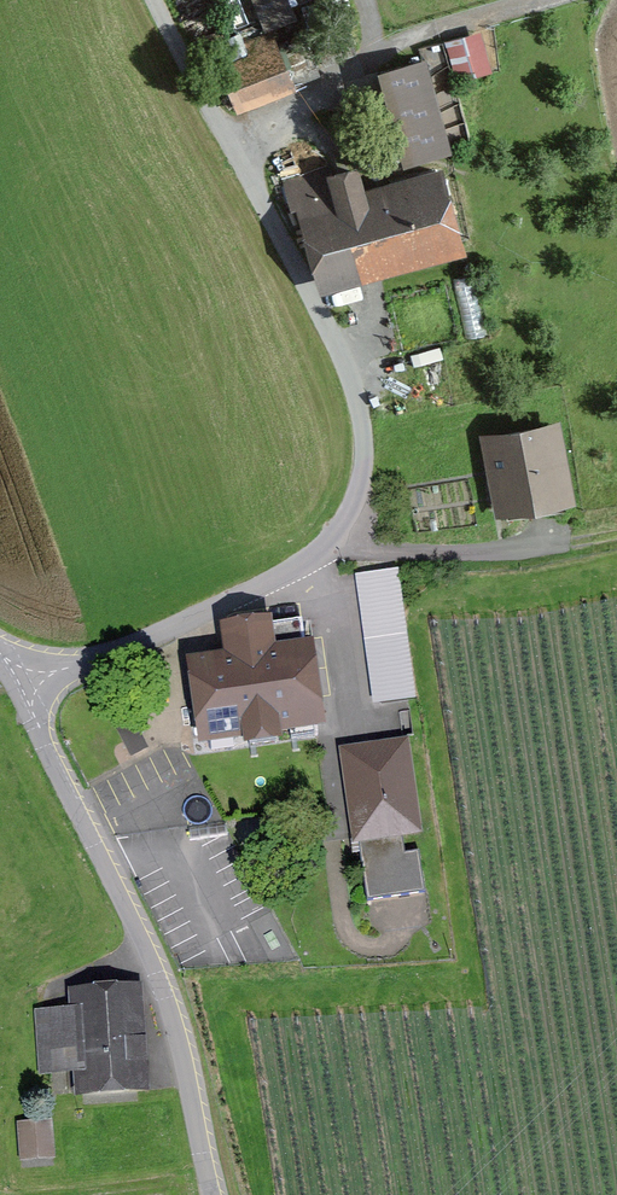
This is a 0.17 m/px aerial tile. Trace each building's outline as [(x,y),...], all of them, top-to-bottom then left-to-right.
[(265,30),(297,18),(289,0),(252,0),(265,30)] [(312,37),(324,65),(355,53),(344,24),(312,37)] [(457,82),(495,74),(487,35),(449,43),(457,82)] [(216,48),(240,99),(317,68),(304,38),(273,51),(266,36),(244,45),(241,37),(216,48)] [(400,142),(405,160),(446,148),(422,61),(381,72),(391,106),(373,111),(383,147),(400,142)] [(302,204),(322,277),(453,240),(434,171),(404,179),(407,192),(365,203),(356,170),(330,177),(328,169),(285,181),(292,206),(302,204)] [(491,437),(497,468),(506,467),(508,475),(499,477),(503,499),(524,495),(526,504),(564,497),(551,426),(491,437)] [(399,570),(356,575),(373,705),(416,699),(399,570)] [(196,669),(205,737),(316,721),(306,653),(268,659),(266,649),(312,643),(308,619),(230,631),(233,650),(217,652),(219,666),(196,669)] [(402,831),(415,829),(403,746),(346,754),(367,903),(425,894),(419,851),(405,853),(402,831)] [(81,995),(82,1008),(37,1011),(41,1073),(80,1070),(81,1088),(137,1084),(130,986),(96,988),(97,994),(81,995)] [(52,1146),(50,1122),(20,1124),(21,1148),(52,1146)]
